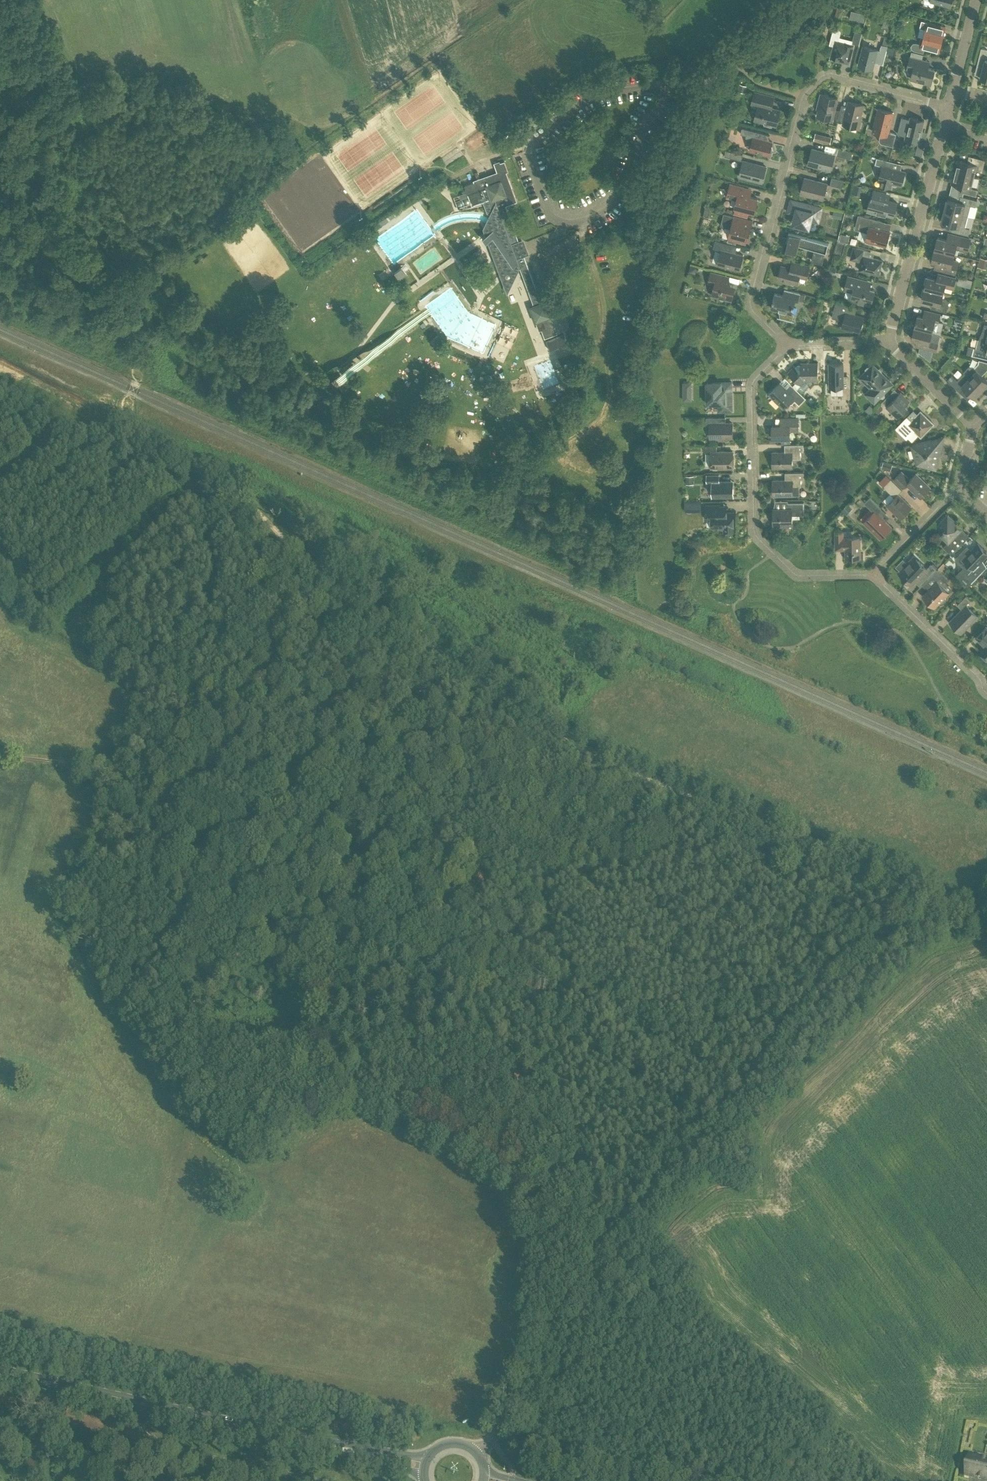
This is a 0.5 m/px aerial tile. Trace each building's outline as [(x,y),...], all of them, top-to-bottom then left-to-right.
[(866,14),(852,10),(850,18),(864,22),(866,14)] [(925,31),(924,37),(921,37),(919,43),(916,42),(913,43),(912,44),(911,46),(911,47),(912,49),(914,50),(924,53),(925,48),(939,52),(941,43),(942,43),(943,36),(933,34),(936,24),(922,20),(920,28),(926,29),(925,31)] [(829,44),(834,45),(831,58),(843,61),(844,59),(850,60),(854,44),(839,41),(841,31),(840,29),(835,28),(833,29),(829,44)] [(884,37),(882,45),(882,44),(880,51),(877,50),(877,49),(864,46),(859,65),(872,69),(874,61),(878,62),(879,55),(885,56),(888,46),(890,39),(884,37)] [(888,47),(887,54),(894,55),(895,48),(888,47)] [(977,65),(983,67),(981,76),(981,77),(986,79),(986,49),(981,48),(978,62),(977,65)] [(926,61),(914,58),(910,57),(907,68),(913,70),(911,79),(931,84),(935,69),(924,67),(926,61)] [(740,83),(738,91),(745,93),(747,85),(740,83)] [(773,104),(774,97),(755,92),(751,103),(758,105),(754,120),(763,122),(764,125),(772,127),(773,124),(777,125),(780,110),(767,107),(769,103),(773,104)] [(835,109),(838,98),(823,94),(817,116),(832,120),(833,118),(838,119),(840,110),(835,109)] [(860,119),(864,105),(849,101),(847,110),(841,108),(840,110),(838,119),(838,121),(843,122),(843,124),(858,128),(859,128),(862,119),(860,119)] [(873,132),(881,134),(879,140),(881,143),(893,146),(896,133),(889,132),(893,113),(879,109),(873,132)] [(905,140),(918,143),(915,154),(922,156),(927,137),(921,135),(924,120),(911,117),(905,140)] [(770,152),(773,151),(772,145),(772,142),(768,141),(770,135),(742,128),(741,134),(746,135),(746,137),(748,141),(752,142),(750,150),(769,155),(770,152)] [(851,159),(852,152),(838,148),(837,156),(851,159)] [(831,170),(835,154),(812,149),(808,164),(831,170)] [(741,160),(743,154),(726,150),(724,156),(741,160)] [(955,172),(974,177),(975,170),(982,172),(985,160),(973,156),(971,163),(958,160),(955,172)] [(902,185),(905,172),(890,168),(892,162),(877,158),(875,164),(882,166),(879,179),(881,180),(879,186),(891,188),(893,183),(902,185)] [(498,209),(506,206),(505,205),(517,201),(506,172),(508,172),(504,161),(500,162),(499,160),(493,163),(497,172),(486,176),(486,178),(475,182),(464,186),(468,194),(478,190),(486,187),(488,193),(493,191),(497,199),(495,200),(498,209)] [(762,182),(766,167),(743,161),(739,177),(762,182)] [(974,177),(955,172),(952,183),(965,187),(964,193),(976,196),(977,190),(971,188),(974,177)] [(823,199),(827,184),(804,178),(800,194),(823,199)] [(842,188),(844,181),(832,178),(830,185),(842,188)] [(754,212),(758,198),(742,194),(744,187),(730,184),(727,197),(737,200),(735,207),(733,214),(748,218),(750,211),(754,212)] [(491,202),(495,200),(497,199),(493,191),(488,193),(486,187),(478,190),(468,194),(472,206),(482,202),(490,199),(491,202)] [(890,194),(874,190),(868,213),(876,215),(876,212),(894,216),(897,202),(889,200),(890,194)] [(948,199),(945,210),(962,215),(968,216),(969,210),(971,205),(976,207),(977,200),(972,199),(962,196),(961,196),(959,202),(948,199)] [(498,209),(495,200),(491,202),(490,199),(482,202),(488,217),(486,221),(485,222),(483,229),(484,232),(484,234),(482,237),(485,242),(487,241),(507,294),(520,268),(533,305),(529,306),(535,323),(536,323),(539,331),(541,330),(544,338),(556,334),(557,334),(571,329),(564,310),(550,315),(545,301),(541,303),(506,206),(498,209)] [(818,222),(822,207),(801,202),(799,208),(797,207),(792,224),(809,228),(811,220),(818,222)] [(834,210),(832,217),(841,220),(843,213),(834,210)] [(945,210),(942,222),(946,223),(953,225),(952,231),(963,234),(968,235),(970,228),(965,227),(966,222),(968,216),(962,215),(945,210)] [(722,222),(721,226),(731,228),(729,234),(727,242),(736,244),(737,242),(746,244),(747,239),(751,226),(752,221),(741,218),(734,216),(724,214),(722,222)] [(886,246),(890,231),(881,229),(883,221),(858,215),(856,223),(859,224),(858,230),(867,233),(865,241),(886,246)] [(788,242),(786,250),(797,253),(799,245),(814,249),(811,260),(822,263),(827,243),(790,233),(789,233),(786,242),(788,242)] [(956,248),(959,249),(968,251),(972,239),(962,237),(952,234),(950,241),(938,237),(935,249),(954,254),(956,248)] [(739,270),(743,255),(730,252),(732,244),(715,240),(713,248),(721,250),(717,265),(739,270)] [(842,255),(845,244),(838,243),(835,254),(842,255)] [(882,260),(867,256),(869,251),(856,247),(853,260),(861,262),(859,270),(879,275),(882,260)] [(952,260),(954,254),(935,249),(932,261),(944,264),(942,270),(955,274),(957,265),(955,261),(952,260)] [(797,263),(795,269),(782,266),(778,278),(797,283),(799,274),(807,276),(810,266),(797,263)] [(690,265),(688,272),(689,272),(695,274),(697,267),(691,265),(690,265)] [(735,285),(724,283),(726,276),(711,272),(709,279),(715,281),(712,295),(717,296),(720,299),(723,300),(725,298),(731,300),(735,285)] [(925,288),(943,293),(944,286),(953,288),(956,277),(942,274),(940,279),(928,276),(925,288)] [(871,304),(875,290),(860,286),(862,280),(848,276),(844,289),(853,291),(850,300),(859,303),(859,301),(871,304)] [(941,299),(943,293),(925,288),(922,299),(934,303),(933,308),(947,312),(949,301),(941,299)] [(779,310),(780,312),(780,318),(792,321),(794,313),(792,313),(796,299),(804,301),(806,295),(800,293),(787,289),(785,296),(775,293),(771,308),(779,310)] [(850,313),(852,306),(836,302),(832,317),(844,320),(842,328),(852,331),(853,329),(860,331),(864,317),(850,313)] [(483,313),(485,308),(479,305),(476,311),(483,313)] [(918,315),(915,327),(932,331),(940,333),(943,324),(938,322),(940,314),(925,310),(923,316),(918,315)] [(917,339),(915,345),(937,351),(941,334),(940,334),(940,333),(932,331),(915,327),(912,338),(917,339)] [(564,333),(546,340),(546,342),(550,351),(568,344),(564,333)] [(972,355),(986,359),(986,341),(980,339),(978,339),(976,348),(974,348),(972,355)] [(979,360),(978,363),(974,368),(969,366),(963,372),(982,390),(986,384),(986,380),(979,372),(983,368),(986,369),(986,362),(979,360)] [(805,380),(819,380),(818,362),(801,362),(801,364),(798,364),(795,366),(794,365),(788,372),(801,385),(805,380)] [(830,387),(843,387),(844,398),(850,398),(850,379),(843,379),(843,363),(829,364),(830,387)] [(880,397),(883,397),(884,396),(886,394),(884,392),(892,385),(882,375),(883,374),(881,373),(881,370),(880,369),(877,369),(873,364),(870,367),(867,367),(866,369),(866,371),(860,377),(871,388),(866,393),(875,402),(880,397)] [(974,397),(982,390),(963,372),(964,372),(957,380),(955,378),(952,375),(947,379),(950,383),(960,392),(964,387),(974,397)] [(707,382),(707,389),(707,403),(719,403),(719,411),(732,411),(732,382),(712,382),(707,382)] [(793,385),(788,390),(780,382),(769,394),(783,408),(788,402),(790,404),(792,404),(795,401),(799,405),(806,398),(793,385)] [(692,394),(692,384),(683,384),(683,394),(692,394)] [(902,396),(895,389),(882,401),(887,406),(886,407),(897,418),(908,407),(906,405),(910,401),(904,395),(902,396)] [(923,407),(928,413),(935,407),(929,401),(923,407)] [(870,405),(865,410),(870,415),(874,410),(870,405)] [(924,433),(934,424),(921,411),(911,421),(907,417),(896,428),(907,439),(915,430),(920,436),(923,433),(924,433)] [(713,423),(713,417),(706,417),(706,424),(710,424),(710,437),(717,437),(717,441),(727,441),(727,437),(732,437),(732,423),(713,423)] [(785,418),(785,425),(772,426),(772,438),(782,438),(782,444),(790,444),(790,430),(798,430),(798,418),(785,418)] [(936,469),(944,436),(911,445),(917,464),(936,469)] [(801,458),(801,451),(804,451),(804,444),(785,444),(785,452),(773,451),(773,467),(792,468),(792,458),(801,458)] [(705,452),(711,452),(711,468),(733,468),(733,451),(717,451),(717,445),(705,445),(705,452)] [(902,488),(907,484),(920,497),(930,487),(916,473),(910,480),(901,471),(893,480),(902,488)] [(773,495),(793,495),(793,486),(801,486),(801,479),(804,479),(804,472),(785,472),(785,480),(773,480),(773,495)] [(733,481),(719,481),(719,475),(707,475),(707,491),(712,491),(712,497),(733,496),(733,481)] [(900,518),(911,507),(898,494),(902,490),(891,478),(883,486),(894,497),(887,505),(900,518)] [(881,508),(870,497),(864,503),(873,512),(863,522),(880,539),(892,527),(877,513),(881,508)] [(787,502),(787,509),(773,509),(774,526),(783,526),(783,524),(792,524),(792,515),(804,515),(804,502),(787,502)] [(847,504),(841,511),(846,515),(852,509),(847,504)] [(707,517),(709,517),(709,527),(724,527),(725,532),(733,532),(733,526),(734,526),(733,513),(719,513),(719,506),(706,506),(707,517)] [(951,555),(963,542),(959,538),(964,532),(961,529),(962,528),(948,515),(941,522),(946,527),(945,529),(946,530),(941,536),(948,542),(943,547),(951,555)] [(843,537),(843,532),(835,532),(835,544),(843,544),(843,543),(845,543),(846,558),(855,558),(855,560),(863,560),(863,553),(861,553),(860,536),(845,537),(843,537)] [(971,551),(967,547),(960,555),(959,554),(959,555),(970,566),(962,574),(971,583),(983,571),(978,565),(986,556),(986,553),(978,544),(971,551)] [(956,568),(962,563),(954,555),(949,560),(956,568)] [(916,563),(911,559),(907,563),(903,559),(896,566),(902,572),(901,574),(912,585),(922,574),(927,579),(937,569),(931,564),(927,568),(919,560),(916,563)] [(934,607),(938,603),(943,603),(945,600),(945,596),(949,592),(942,586),(949,579),(938,568),(922,585),(928,590),(923,595),(934,607)] [(950,622),(951,623),(952,626),(953,627),(955,627),(961,633),(978,616),(966,605),(971,600),(966,596),(957,605),(962,609),(950,622)] [(986,627),(976,637),(981,641),(983,640),(984,641),(984,644),(979,650),(986,658),(986,627)] [(970,1455),(965,1475),(986,1480),(986,1458),(970,1455)]
